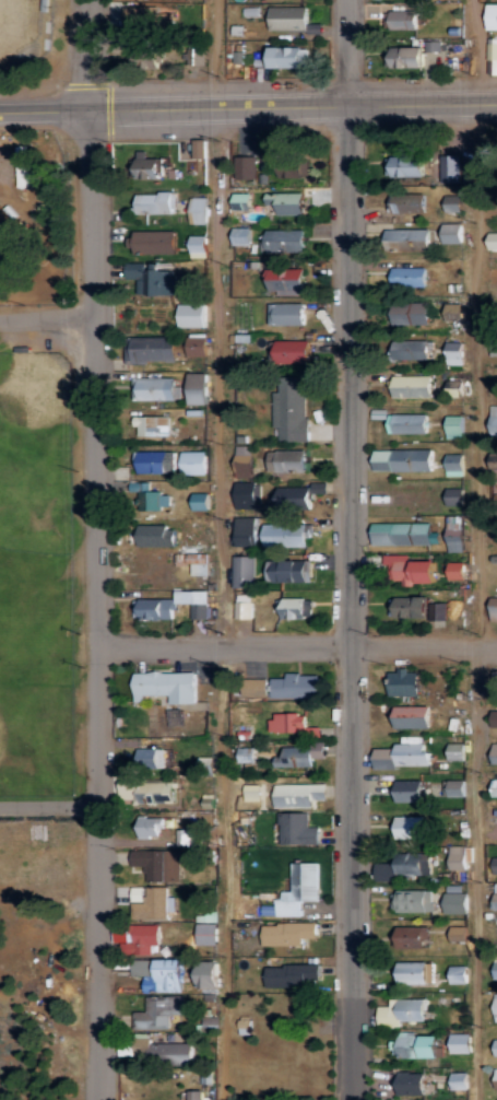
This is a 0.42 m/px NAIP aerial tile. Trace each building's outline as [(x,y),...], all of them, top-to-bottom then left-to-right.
[(496,29),(496,4),(486,4),(486,30),(496,29)] [(173,13),(157,13),(157,6),(123,6),(124,26),(139,26),(139,32),(173,32),(173,13)] [(417,10),(390,10),(389,29),(417,30),(417,10)] [(303,47),(270,47),(270,68),(303,68),(303,47)] [(425,49),(385,47),(385,67),(424,69),(425,49)] [(206,138),(194,139),(194,158),(206,157),(206,138)] [(460,182),(460,154),(441,153),(440,181),(460,182)] [(425,175),(425,155),(385,156),(385,176),(425,175)] [(236,179),(256,178),(255,156),(236,156),(236,179)] [(160,178),(161,158),(137,157),(137,177),(160,178)] [(279,177),(303,177),(304,157),(279,157),(279,177)] [(135,192),(136,214),(173,213),(173,191),(135,192)] [(233,208),(251,208),(250,192),(233,193),(233,208)] [(305,214),(304,192),(266,193),(266,203),(278,203),(278,215),(305,214)] [(425,213),(426,194),(391,192),(390,211),(425,213)] [(445,193),(445,211),(461,211),(461,194),(445,193)] [(207,223),(207,196),(190,196),(190,223),(207,223)] [(462,243),(463,223),(442,222),(442,242),(462,243)] [(232,244),(251,244),(251,226),(233,226),(232,244)] [(266,250),(305,249),(304,228),(266,229),(266,250)] [(430,228),(387,228),(387,250),(431,250),(430,228)] [(176,231),(133,230),(133,252),(176,253),(176,231)] [(488,250),(496,250),(496,232),(488,232),(488,250)] [(206,234),(190,235),(190,257),(207,257),(206,234)] [(136,292),(176,293),(177,274),(169,273),(169,266),(145,265),(145,262),(126,262),(125,277),(137,278),(136,292)] [(426,266),(392,266),(392,286),(426,285),(426,266)] [(305,294),(305,269),(267,267),(266,293),(305,294)] [(305,324),(305,302),(269,303),(269,324),(305,324)] [(180,326),(206,326),(206,303),(180,303),(180,326)] [(462,303),(446,304),(447,321),(463,320),(462,303)] [(392,324),(430,323),(429,304),(392,305),(392,324)] [(126,362),(177,361),(176,335),(125,336),(126,362)] [(187,355),(208,355),(207,336),(186,337),(187,355)] [(393,340),(393,359),(430,358),(429,339),(393,340)] [(277,340),(276,362),(310,363),(311,341),(277,340)] [(463,364),(463,341),(446,340),(445,363),(463,364)] [(207,371),(187,372),(188,404),(208,403),(207,371)] [(393,397),(432,397),(431,375),(392,375),(393,397)] [(175,377),(138,376),(137,399),(174,399),(175,377)] [(427,432),(427,413),(387,413),(388,433),(427,432)] [(446,437),(464,437),(463,415),(445,415),(446,437)] [(169,435),(170,416),(132,416),(132,426),(137,426),(137,435),(169,435)] [(374,449),(374,471),(433,470),(433,448),(374,449)] [(306,449),(268,450),(269,471),(307,471),(306,449)] [(180,474),(206,475),(207,451),(181,450),(180,474)] [(446,474),(463,475),(464,453),(447,452),(446,474)] [(251,477),(252,455),(236,454),(235,476),(251,477)] [(147,482),(131,481),(130,509),(160,510),(161,491),(147,491),(147,482)] [(254,505),(255,482),(235,482),(234,505),(254,505)] [(271,509),(327,508),(326,482),(311,482),(312,486),(271,487),(271,509)] [(447,487),(447,505),(464,504),(463,487),(447,487)] [(192,509),(209,510),(209,493),(192,492),(192,509)] [(446,551),(463,551),(463,516),(446,516),(446,551)] [(235,545),(254,545),(253,518),(235,518),(235,545)] [(262,523),(262,546),(307,545),(307,522),(262,523)] [(374,545),(432,544),(432,522),(373,523),(374,545)] [(176,546),(177,527),(139,526),(138,545),(176,546)] [(208,552),(176,553),(176,565),(192,564),(192,574),(208,574),(208,552)] [(385,553),(385,579),(400,579),(400,583),(436,583),(436,560),(406,560),(406,553),(385,553)] [(233,587),(254,587),(253,555),(232,556),(233,587)] [(312,581),(311,559),(264,560),(265,582),(312,581)] [(465,561),(447,561),(447,579),(464,579),(465,561)] [(209,590),(175,590),(175,598),(133,598),(133,619),(175,618),(175,603),(191,602),(191,618),(209,618),(209,590)] [(236,619),(252,618),(252,594),(235,594),(236,619)] [(389,618),(446,617),(446,602),(430,602),(429,595),(388,597),(389,618)] [(284,618),(308,618),(307,598),(283,598),(284,618)] [(389,696),(419,695),(418,669),(389,670),(389,696)] [(196,671),(132,672),(133,699),(141,699),(141,695),(170,695),(170,703),(197,703),(196,671)] [(319,697),(319,674),(284,674),(284,677),(270,677),(270,698),(319,697)] [(431,705),(395,706),(395,728),(431,727),(431,705)] [(294,732),(294,737),(320,737),(320,726),(305,726),(305,715),(268,714),(267,731),(294,732)] [(431,767),(431,751),(422,751),(422,736),(397,735),(397,748),(376,748),(375,766),(431,767)] [(448,759),(465,760),(465,743),(448,743),(448,759)] [(273,766),(313,766),(313,758),(325,758),(325,745),(282,745),(281,756),(274,756),(273,766)] [(164,747),(138,748),(139,768),(165,768),(164,747)] [(177,779),(126,777),(126,802),(176,803),(177,779)] [(396,802),(423,801),(422,779),(396,780),(396,802)] [(444,796),(466,796),(466,779),(443,780),(444,796)] [(313,806),(312,800),(327,800),(327,783),(273,784),(274,807),(313,806)] [(244,784),(243,800),(260,801),(260,784),(244,784)] [(320,844),(320,826),(308,826),(308,812),(279,813),(279,845),(320,844)] [(395,838),(426,838),(426,815),(395,816),(395,838)] [(162,835),(161,816),(138,817),(139,836),(162,835)] [(466,869),(466,861),(471,861),(472,846),(449,846),(449,869),(466,869)] [(144,882),(181,881),(180,849),(131,850),(131,866),(144,866),(144,882)] [(431,875),(431,852),(398,851),(398,874),(431,875)] [(376,881),(397,881),(397,861),(376,861),(376,881)] [(319,863),(290,862),(290,891),(277,890),(277,905),(261,905),(261,915),(301,916),(301,900),(318,901),(319,863)] [(469,913),(468,892),(462,892),(462,884),(444,885),(445,913),(469,913)] [(167,918),(167,886),(131,886),(132,901),(145,901),(145,919),(167,918)] [(433,911),(433,889),(390,890),(390,911),(433,911)] [(262,945),(306,945),(305,938),(318,938),(318,922),(262,923),(262,945)] [(218,923),(197,923),(197,944),(218,945),(218,923)] [(160,945),(159,924),(134,925),(134,942),(120,942),(120,954),(151,953),(151,945),(160,945)] [(449,941),(466,941),(466,925),(450,925),(449,941)] [(394,927),(395,948),(426,947),(425,927),(394,927)] [(184,990),(183,958),(132,960),(132,976),(143,975),(143,992),(184,990)] [(220,987),(219,960),(198,961),(198,972),(194,972),(194,988),(220,987)] [(427,962),(397,962),(397,983),(426,984),(427,962)] [(306,986),(305,979),(321,979),(321,964),(266,965),(267,987),(306,986)] [(450,983),(468,983),(467,965),(450,966),(450,983)] [(169,1028),(169,1014),(183,1014),(183,996),(144,997),(145,1011),(132,1011),(133,1029),(169,1028)] [(387,999),(388,1005),(376,1006),(377,1026),(400,1026),(400,1021),(425,1020),(425,998),(387,999)] [(471,1032),(450,1033),(450,1053),(471,1052),(471,1032)] [(440,1058),(440,1034),(398,1033),(397,1041),(389,1041),(389,1057),(440,1058)] [(193,1062),(193,1042),(151,1043),(151,1063),(193,1062)] [(425,1094),(425,1072),(398,1072),(398,1094),(425,1094)] [(451,1072),(451,1089),(468,1089),(468,1072),(451,1072)] [(204,1091),(189,1091),(189,1099),(204,1099),(204,1091)]
